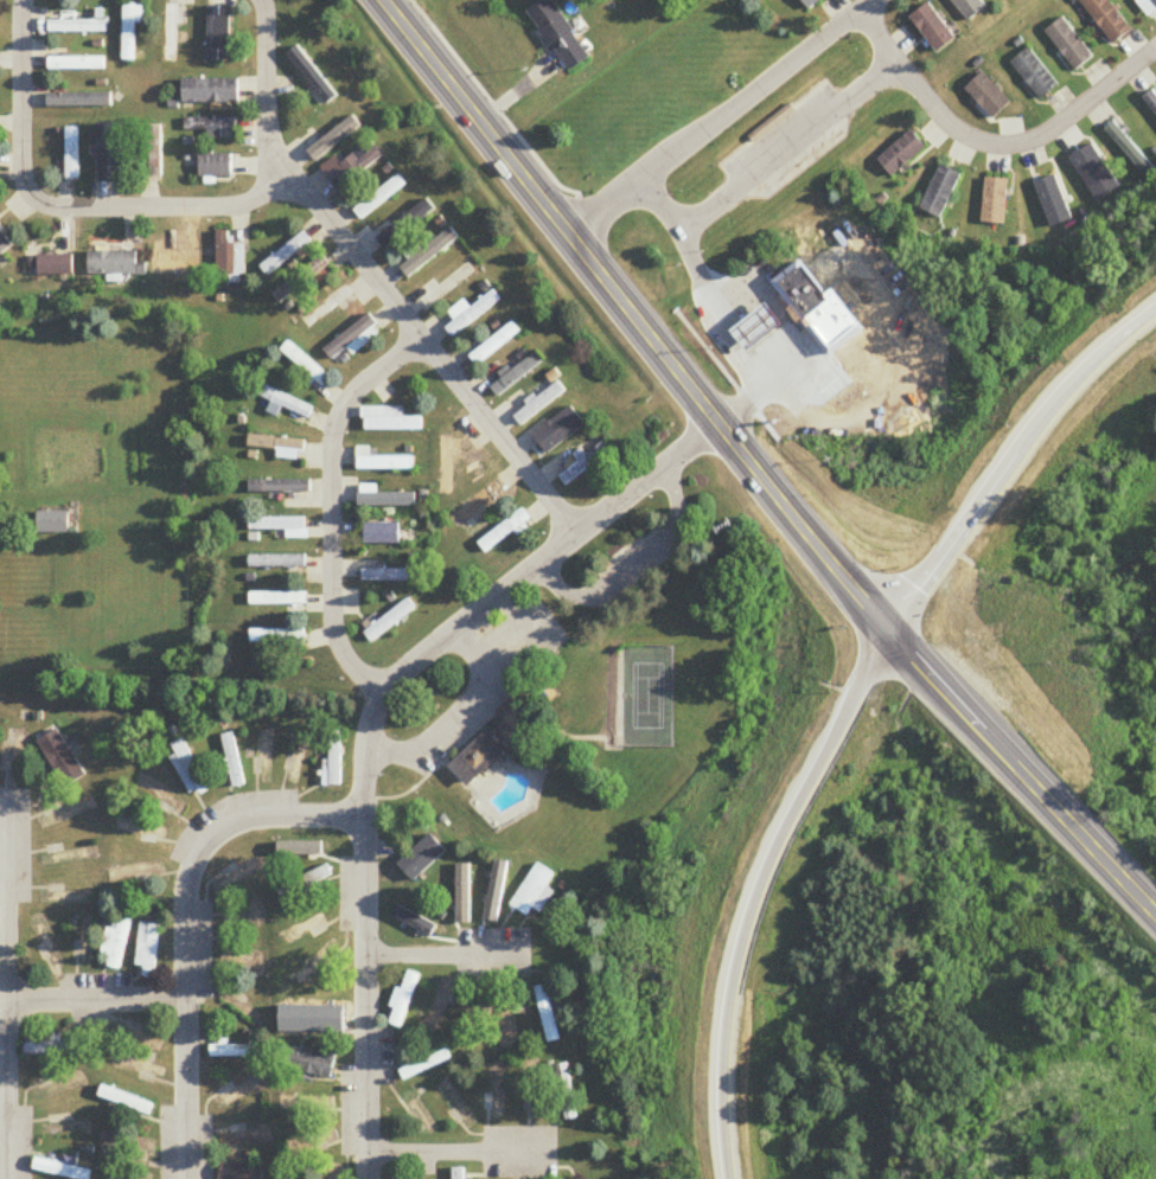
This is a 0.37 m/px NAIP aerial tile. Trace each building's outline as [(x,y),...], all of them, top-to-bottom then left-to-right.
[(569,74),(591,60),(554,0),(548,0),(530,11),(569,74)] [(810,11),(822,0),(799,0),(810,11)] [(1108,0),(1079,0),(1115,47),(1133,33),(1108,0)] [(1151,20),(1155,15),(1155,0),(1139,0),(1136,3),(1151,20)] [(911,20),(941,56),(959,41),(929,4),(911,20)] [(145,25),(145,5),(123,5),(123,62),(136,62),(136,25),(145,25)] [(166,6),(166,62),(177,62),(177,6),(166,6)] [(221,18),(221,8),(207,8),(207,63),(220,63),(220,50),(231,50),(231,18),(221,18)] [(1046,33),(1077,72),(1094,59),(1063,19),(1046,33)] [(106,34),(106,21),(49,21),(49,34),(106,34)] [(1044,102),(1061,87),(1029,50),(1012,65),(1044,102)] [(105,72),(105,59),(49,59),(49,72),(105,72)] [(966,89),(995,122),(1013,106),(985,73),(966,89)] [(239,81),(183,81),(183,105),(239,105),(239,81)] [(1155,116),(1155,93),(1155,91),(1144,100),(1155,116)] [(48,108),(112,108),(112,94),(48,94),(48,108)] [(207,139),(235,139),(235,120),(185,120),(185,132),(207,132),(207,139)] [(1150,180),(1155,174),(1155,169),(1115,123),(1106,131),(1150,180)] [(121,126),(100,126),(100,183),(121,183),(121,126)] [(80,128),(67,128),(67,181),(80,181),(80,128)] [(162,128),(151,128),(151,178),(162,178),(162,128)] [(878,163),(895,179),(927,147),(910,131),(878,163)] [(383,160),(372,144),(327,176),(339,192),(383,160)] [(232,156),(199,156),(199,179),(232,179),(232,156)] [(963,177),(942,167),(921,208),(942,219),(963,177)] [(354,207),(363,220),(407,189),(398,176),(354,207)] [(1008,225),(1011,182),(987,180),(985,224),(1008,225)] [(459,239),(450,229),(402,269),(410,280),(459,239)] [(9,248),(0,230),(0,253),(9,248)] [(244,246),(229,246),(230,233),(218,233),(217,288),(244,289),(244,246)] [(261,268),(269,278),(312,242),(304,233),(261,268)] [(137,277),(137,253),(89,253),(89,277),(137,277)] [(159,276),(200,276),(200,255),(159,255),(159,276)] [(330,265),(321,255),(273,296),(282,306),(330,265)] [(74,256),(37,256),(37,276),(74,276),(74,256)] [(775,281),(780,287),(775,291),(796,316),(801,312),(806,318),(832,296),(801,259),(775,281)] [(457,321),(447,329),(454,337),(502,301),(495,292),(471,310),(466,302),(451,314),(457,321)] [(736,333),(754,354),(788,326),(772,305),(736,333)] [(353,345),(358,351),(363,347),(358,342),(379,325),(369,314),(326,352),(334,361),(353,345)] [(472,357),(480,367),(522,332),(514,323),(472,357)] [(323,389),(331,379),(291,342),(282,352),(323,389)] [(543,365),(536,355),(492,388),(499,397),(543,365)] [(315,409),(264,385),(259,396),(310,421),(315,409)] [(521,425),(568,395),(561,385),(514,416),(521,425)] [(363,408),(363,432),(423,432),(423,418),(404,418),(404,408),(363,408)] [(279,451),(278,458),(302,461),(304,442),(251,436),(250,448),(279,451)] [(559,475),(566,486),(612,456),(605,445),(586,457),(559,475)] [(358,471),(414,471),(414,457),(372,457),(372,448),(358,448),(358,471)] [(312,481),(251,481),(251,494),(312,494),(312,481)] [(535,522),(524,509),(479,545),(488,555),(514,533),(517,536),(535,522)] [(70,512),(39,512),(39,534),(70,534),(70,512)] [(287,530),(287,539),(308,539),(308,519),(251,519),(251,530),(287,530)] [(401,524),(365,524),(365,544),(401,544),(401,524)] [(250,568),(306,568),(306,556),(250,556),(250,568)] [(414,571),(363,571),(363,582),(414,582),(414,571)] [(251,593),(251,605),(306,605),(306,593),(251,593)] [(417,608),(409,599),(366,634),(373,644),(417,608)] [(307,648),(307,630),(251,630),(251,648),(307,648)] [(66,788),(85,777),(58,730),(38,742),(66,788)] [(451,765),(469,786),(509,752),(492,731),(451,765)] [(233,789),(245,787),(234,733),(222,736),(233,789)] [(328,787),(342,787),(342,734),(328,734),(328,787)] [(178,755),(171,760),(195,797),(211,787),(181,741),(172,746),(178,755)] [(555,893),(548,888),(556,875),(539,863),(511,905),(529,917),(534,909),(541,914),(555,893)] [(278,889),(283,899),(333,875),(328,865),(278,889)] [(395,913),(432,938),(440,927),(403,902),(395,913)] [(133,918),(114,913),(104,957),(112,959),(110,968),(120,971),(133,918)] [(145,968),(144,978),(155,980),(160,925),(141,924),(137,968),(145,968)] [(294,979),(302,987),(341,949),(332,941),(294,979)] [(421,976),(408,971),(389,1022),(401,1027),(421,976)] [(429,1030),(442,1033),(456,978),(443,975),(429,1030)] [(548,1043),(560,1040),(549,985),(537,987),(548,1043)] [(26,1039),(26,1057),(81,1057),(81,1045),(62,1045),(62,1039),(26,1039)] [(210,1046),(210,1059),(258,1059),(258,1046),(210,1046)] [(337,1056),(293,1047),(288,1071),(332,1080),(337,1056)] [(400,1069),(403,1079),(451,1064),(448,1053),(400,1069)] [(557,1066),(565,1121),(577,1120),(569,1065),(557,1066)] [(484,1093),(484,1119),(504,1119),(504,1068),(492,1068),(492,1093),(484,1093)] [(155,1105),(103,1087),(99,1098),(151,1116),(155,1105)] [(280,1111),(338,1111),(338,1097),(280,1097),(280,1111)] [(286,1157),(339,1141),(335,1130),(282,1146),(286,1157)] [(69,1178),(90,1178),(92,1172),(37,1159),(34,1170),(69,1178)] [(225,1160),(219,1178),(261,1178),(263,1173),(225,1160)] [(453,1168),(453,1178),(465,1178),(465,1168),(453,1168)]
